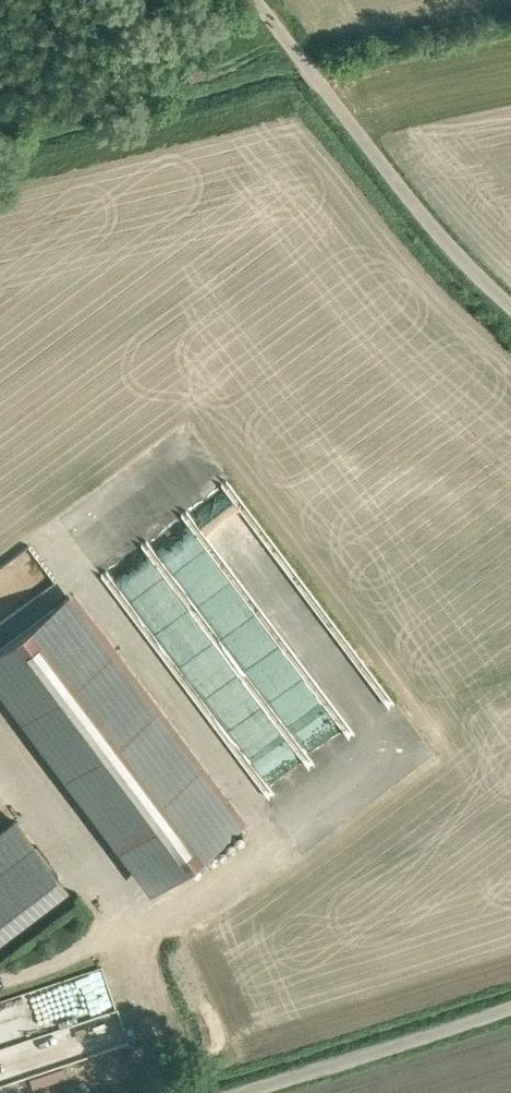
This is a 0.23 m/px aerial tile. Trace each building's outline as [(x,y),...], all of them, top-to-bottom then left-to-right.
[(74,581),(0,630),(0,691),(130,890),(233,823),(74,581)] [(0,835),(0,874),(37,846),(18,822),(0,835)] [(58,875),(37,846),(0,874),(0,919),(58,875)] [(103,966),(0,998),(0,1043),(1,1047),(0,1047),(0,1084),(127,1045),(103,966)]
